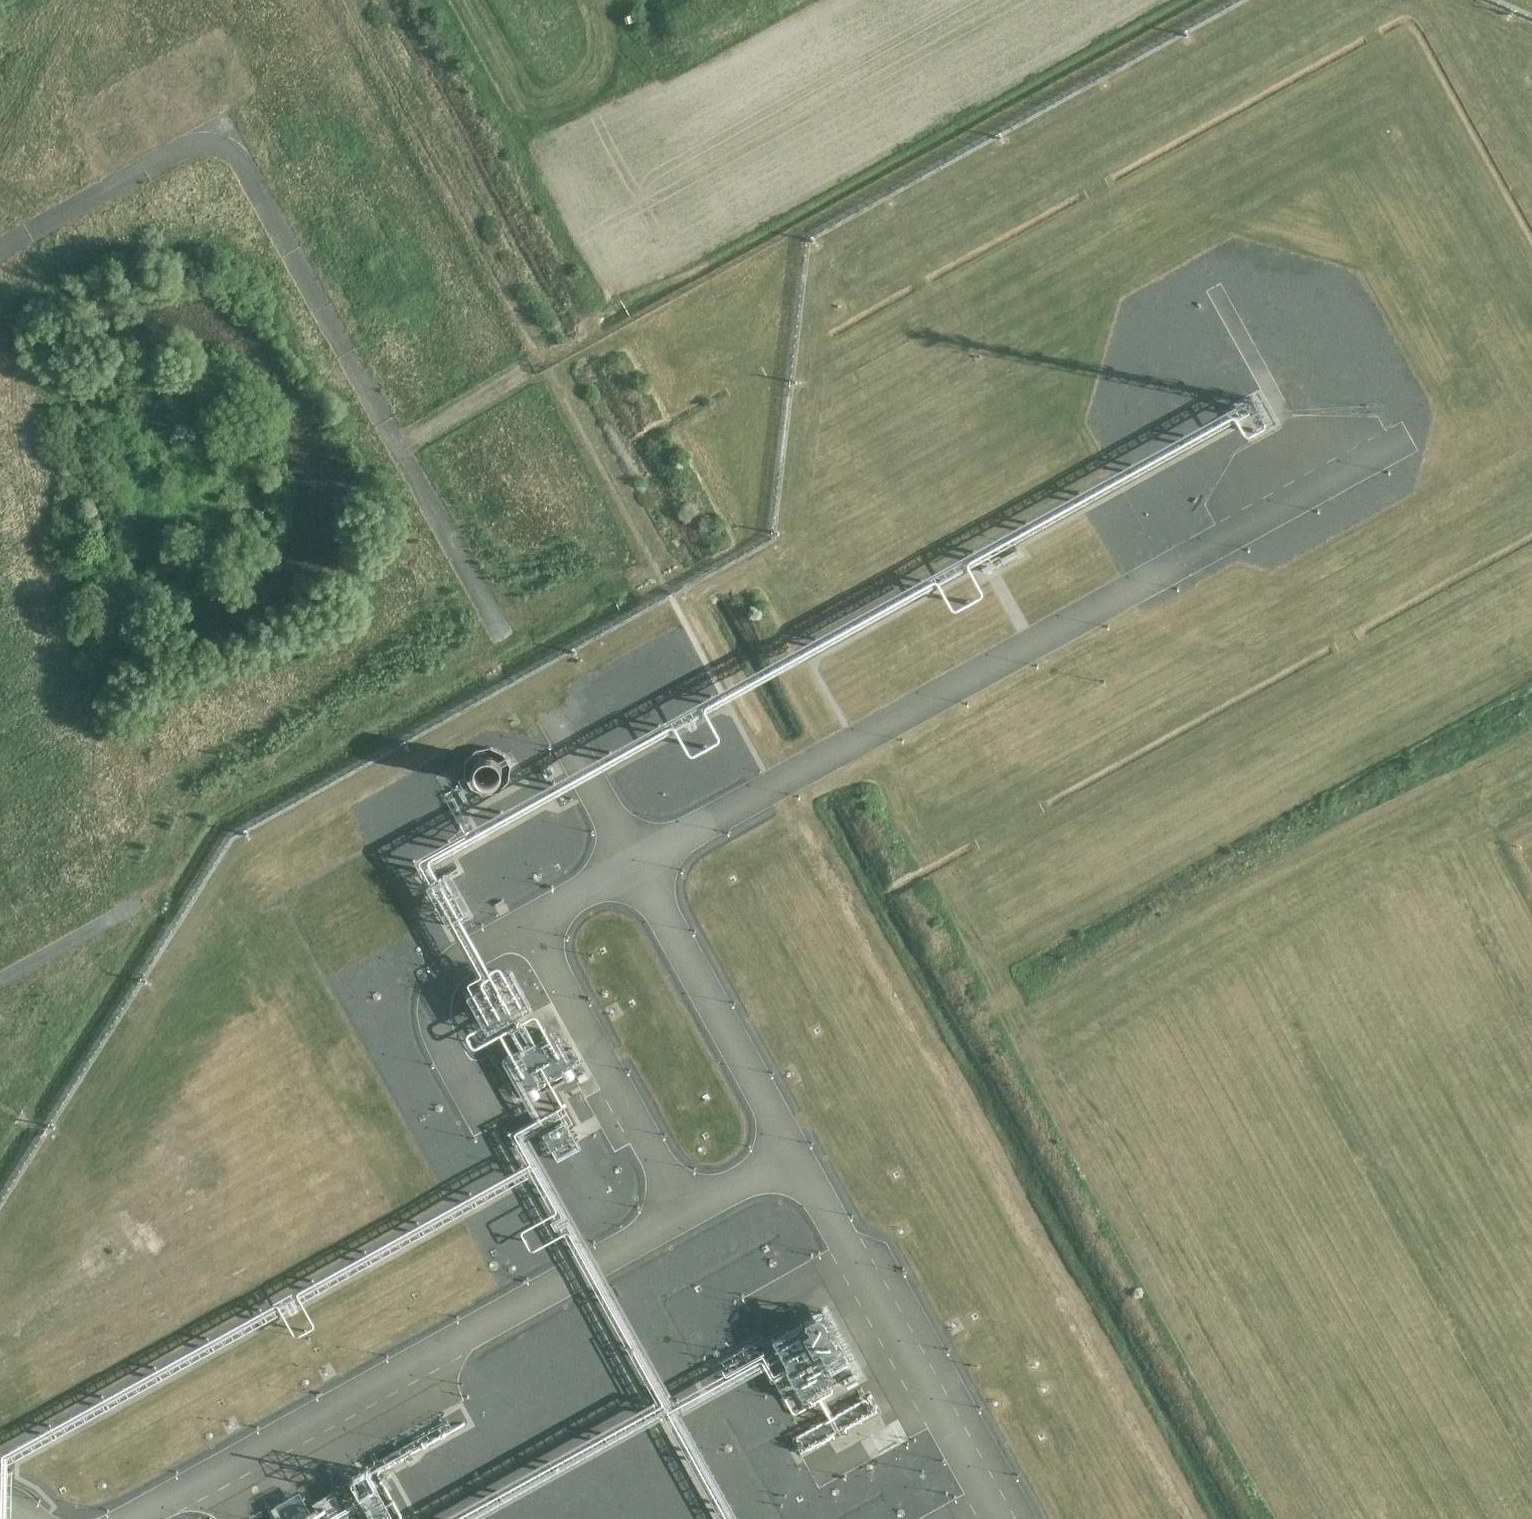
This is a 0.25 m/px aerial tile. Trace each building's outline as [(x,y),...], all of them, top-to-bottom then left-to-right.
[(1209,404),(1124,448),(1134,466),(1206,428),(1214,443),(1241,429),(1233,412),(1218,420),(1209,404)] [(525,790),(524,758),(462,759),(462,781),(506,781),(506,790),(525,790)] [(575,1073),(513,965),(464,993),(526,1101),(575,1073)] [(584,1146),(568,1120),(544,1134),(560,1160),(584,1146)] [(880,1414),(825,1310),(768,1341),(805,1410),(818,1403),(827,1419),(791,1439),(800,1456),(880,1414)] [(363,1493),(315,1518),(377,1518),(363,1493)] [(278,1509),(283,1518),(314,1518),(302,1496),(278,1509)]
